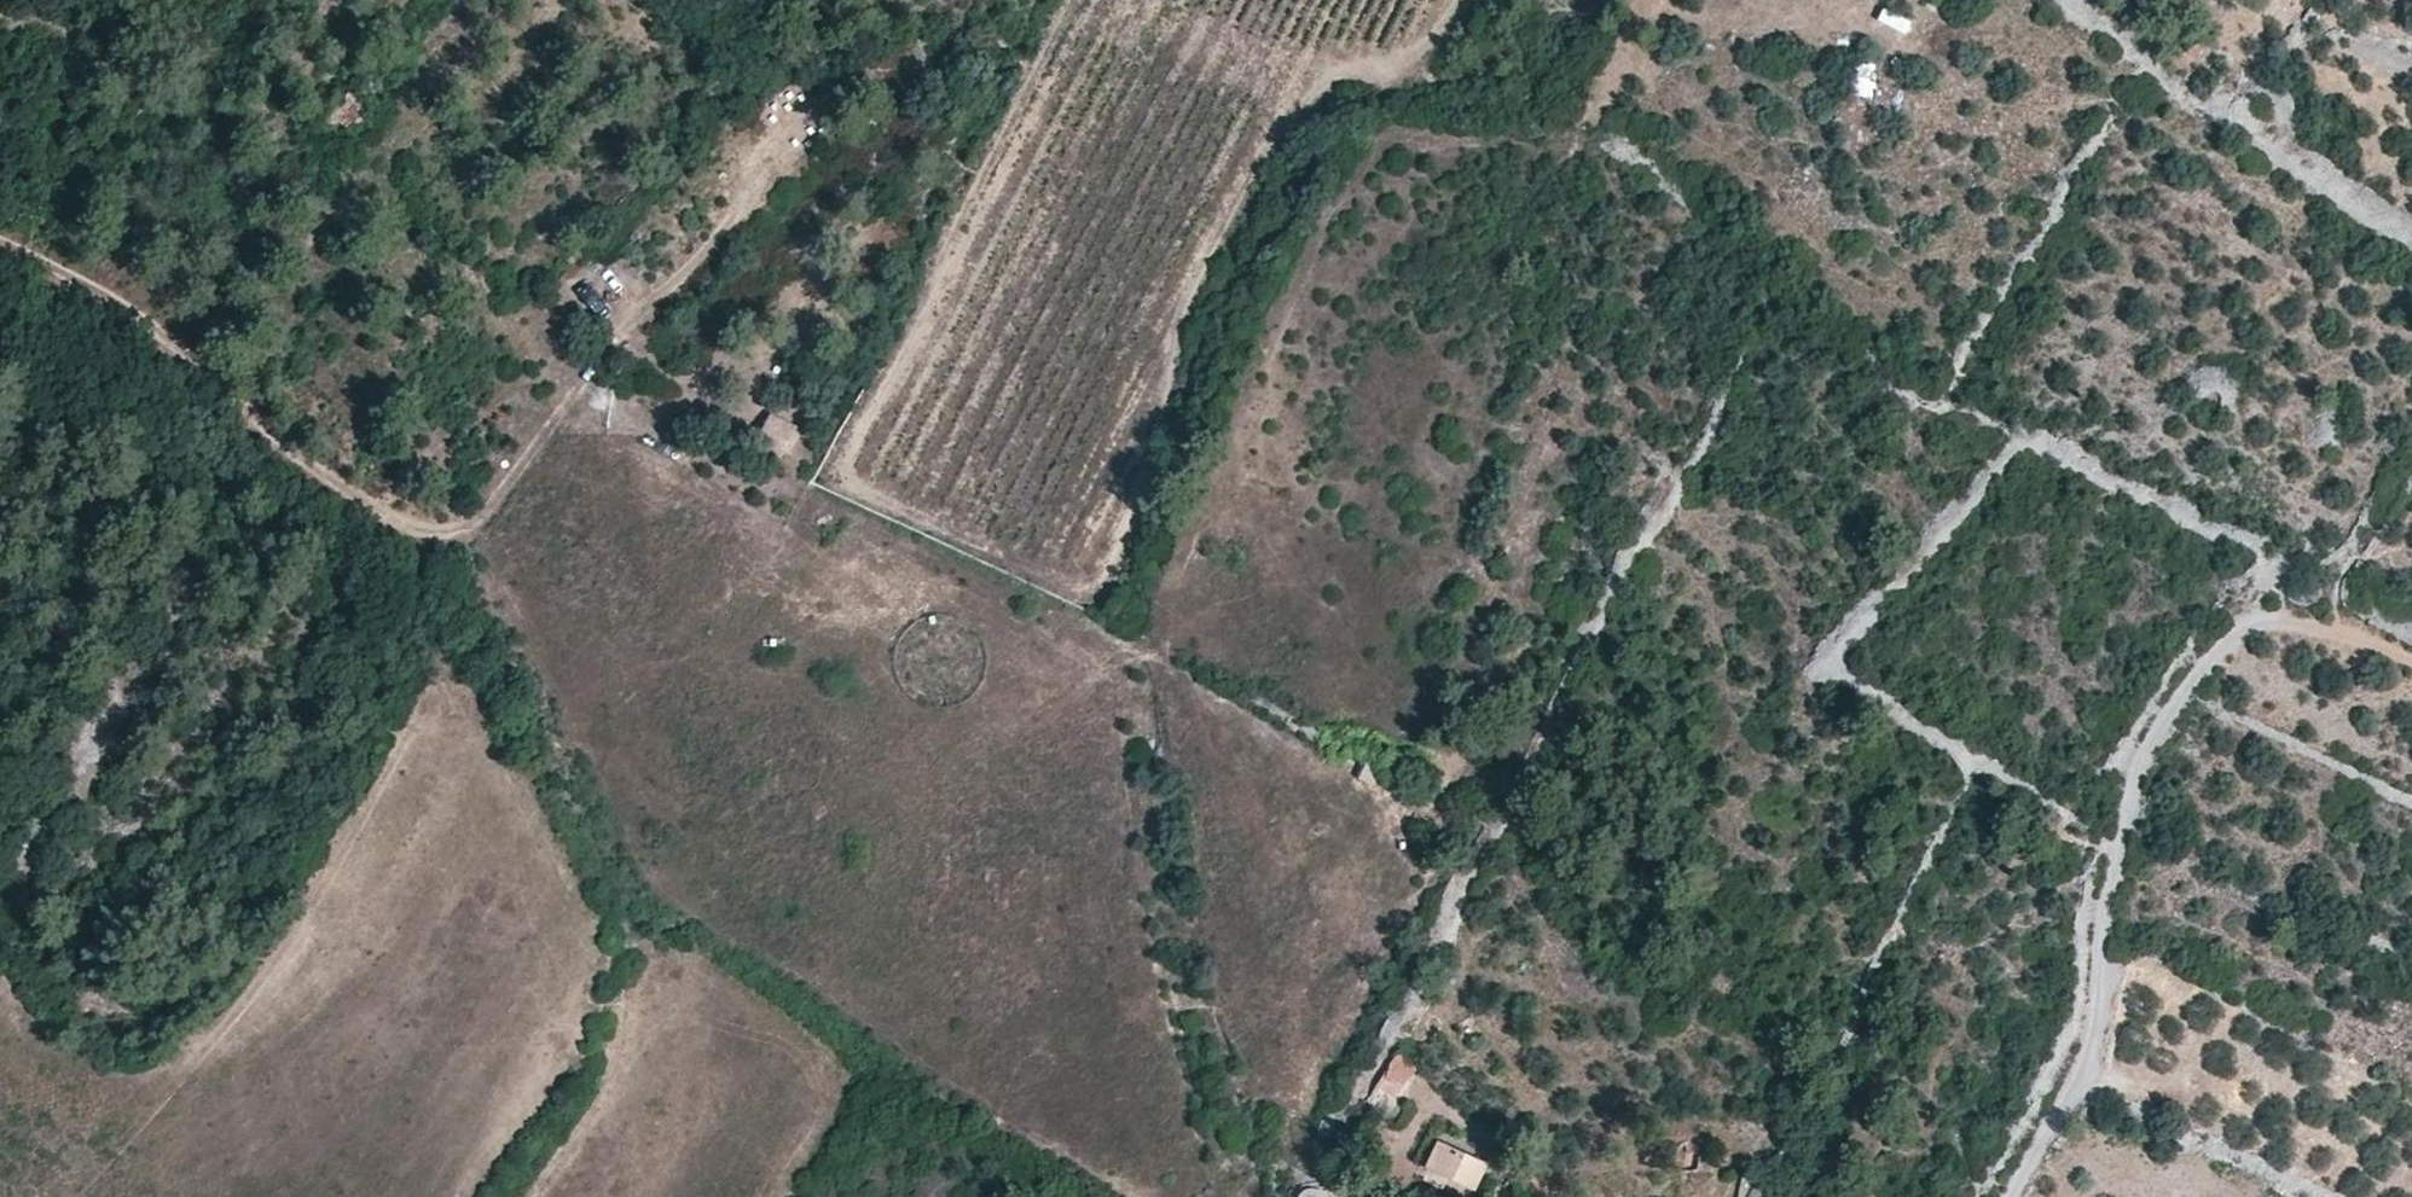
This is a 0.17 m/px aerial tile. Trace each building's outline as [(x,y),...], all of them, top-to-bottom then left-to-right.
[(1883,9),(1876,23),(1905,36),(1912,22),(1883,9)] [(1882,73),(1859,65),(1856,76),(1879,84),(1882,73)] [(1879,84),(1856,76),(1848,96),(1872,105),(1879,84)] [(376,99),(355,83),(330,114),(351,131),(376,99)] [(797,429),(771,414),(755,441),(782,455),(797,429)] [(1421,1067),(1410,1060),(1406,1067),(1397,1060),(1384,1078),(1406,1095),(1418,1076),(1416,1074),(1421,1067)] [(1490,1168),(1438,1144),(1425,1173),(1478,1196),(1490,1168)]
